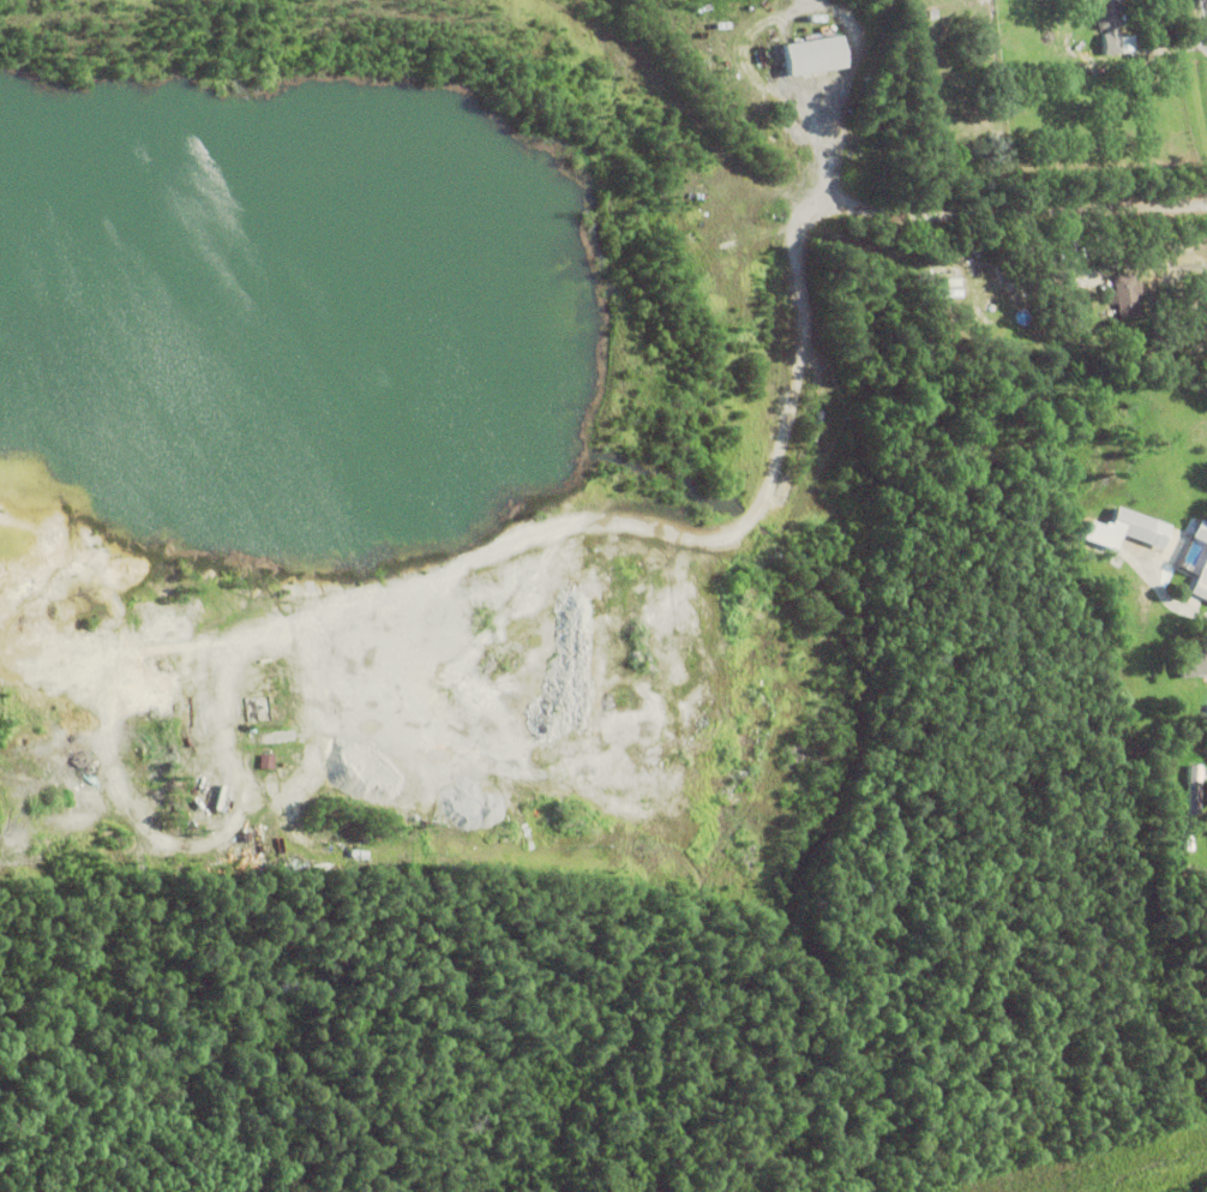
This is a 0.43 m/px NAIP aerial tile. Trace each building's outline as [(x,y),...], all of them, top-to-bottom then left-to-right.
[(1097,30),(1094,0),(1120,0),(1122,28),(1097,30)] [(823,32),(818,34),(817,28),(833,25),(833,31),(829,32),(823,34),(823,32)] [(782,44),(804,41),(839,35),(843,66),(787,76),(782,44)] [(1032,234),(1040,234),(1040,245),(1032,245),(1032,234)] [(1140,282),(1142,298),(1137,298),(1140,317),(1119,319),(1117,304),(1110,305),(1107,292),(1116,290),(1113,276),(1135,274),(1136,282),(1140,282)] [(1107,532),(1116,508),(1170,527),(1161,551),(1107,532)] [(1199,520),(1206,524),(1206,547),(1190,538),(1199,520)] [(1189,594),(1206,556),(1206,603),(1189,594)] [(262,769),(263,755),(276,756),(276,771),(262,769)] [(1187,816),(1188,767),(1199,767),(1197,816),(1187,816)] [(1183,837),(1191,837),(1193,852),(1184,852),(1183,837)] [(332,855),(334,849),(356,857),(355,862),(332,855)]
